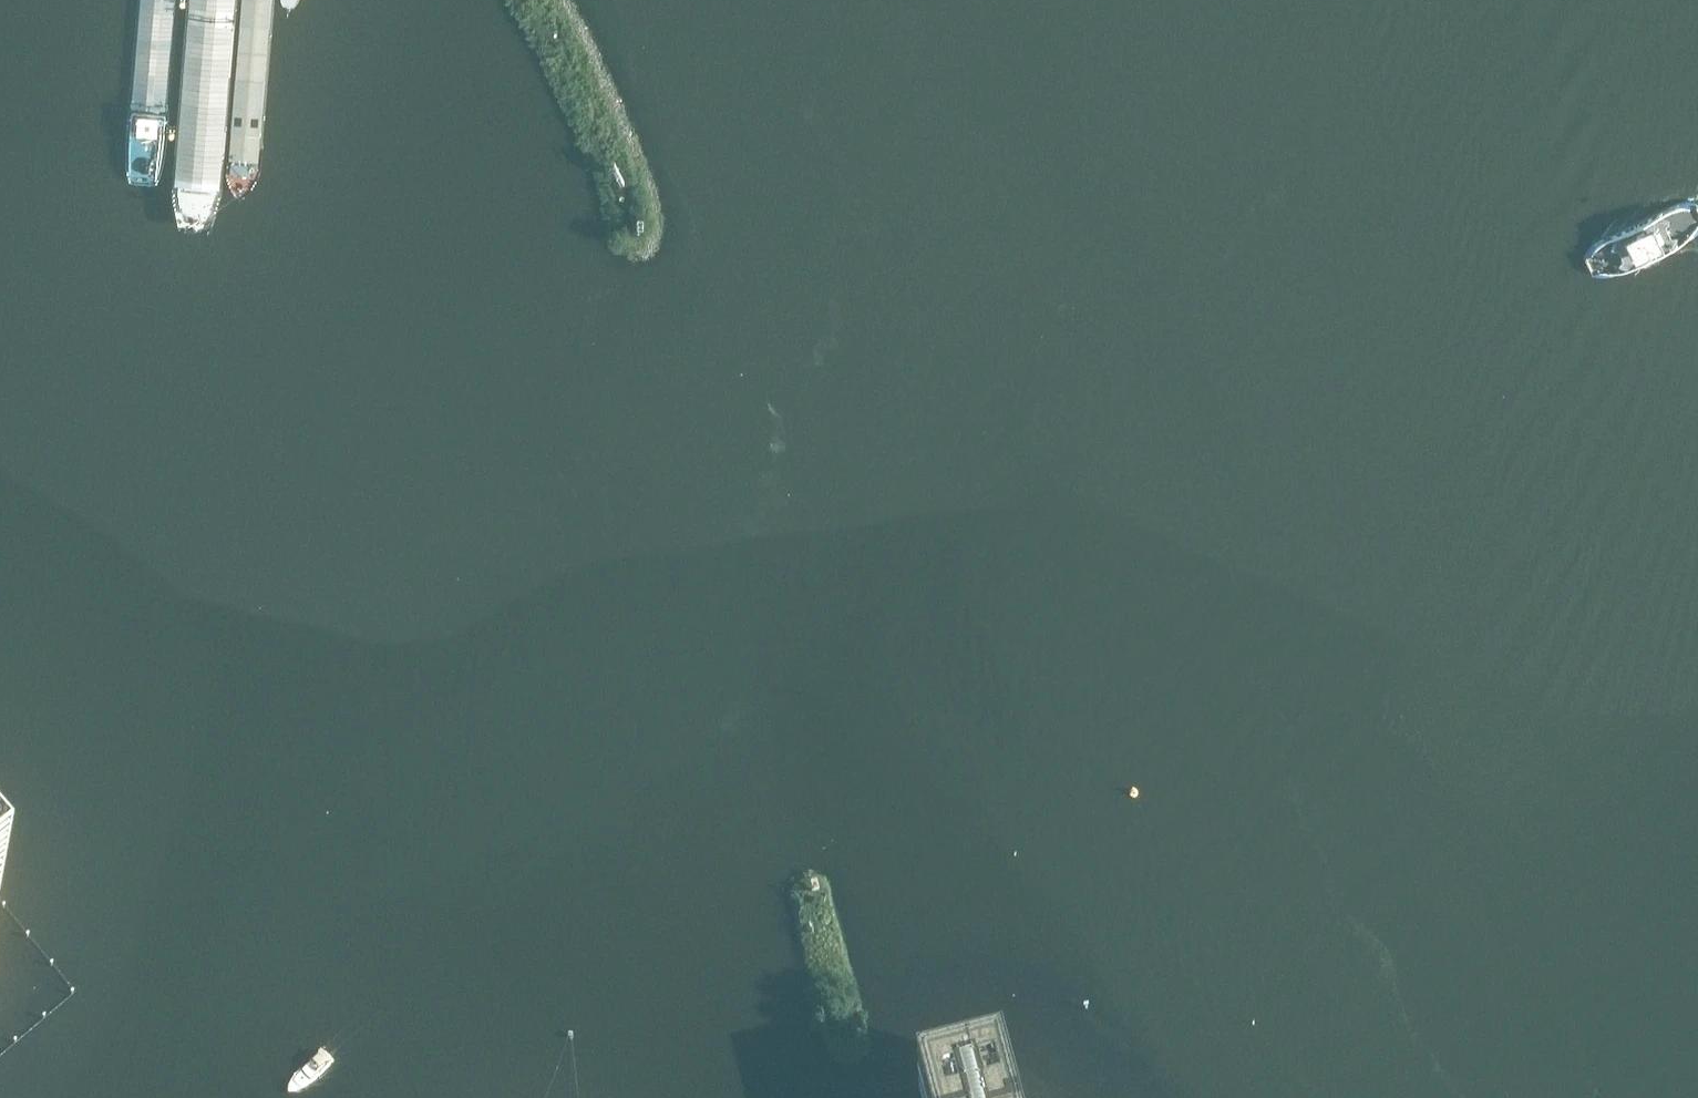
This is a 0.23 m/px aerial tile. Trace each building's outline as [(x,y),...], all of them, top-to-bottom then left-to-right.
[(1004,1064),(919,1086),(922,1097),(1013,1097),(1004,1064)] [(577,1097),(596,1097),(597,1089),(596,1087),(596,1085),(595,1084),(593,1083),(592,1082),(590,1081),(589,1081),(587,1081),(585,1081),(583,1082),(582,1083),(581,1084),(580,1085),(579,1087),(578,1088),(577,1097)]
